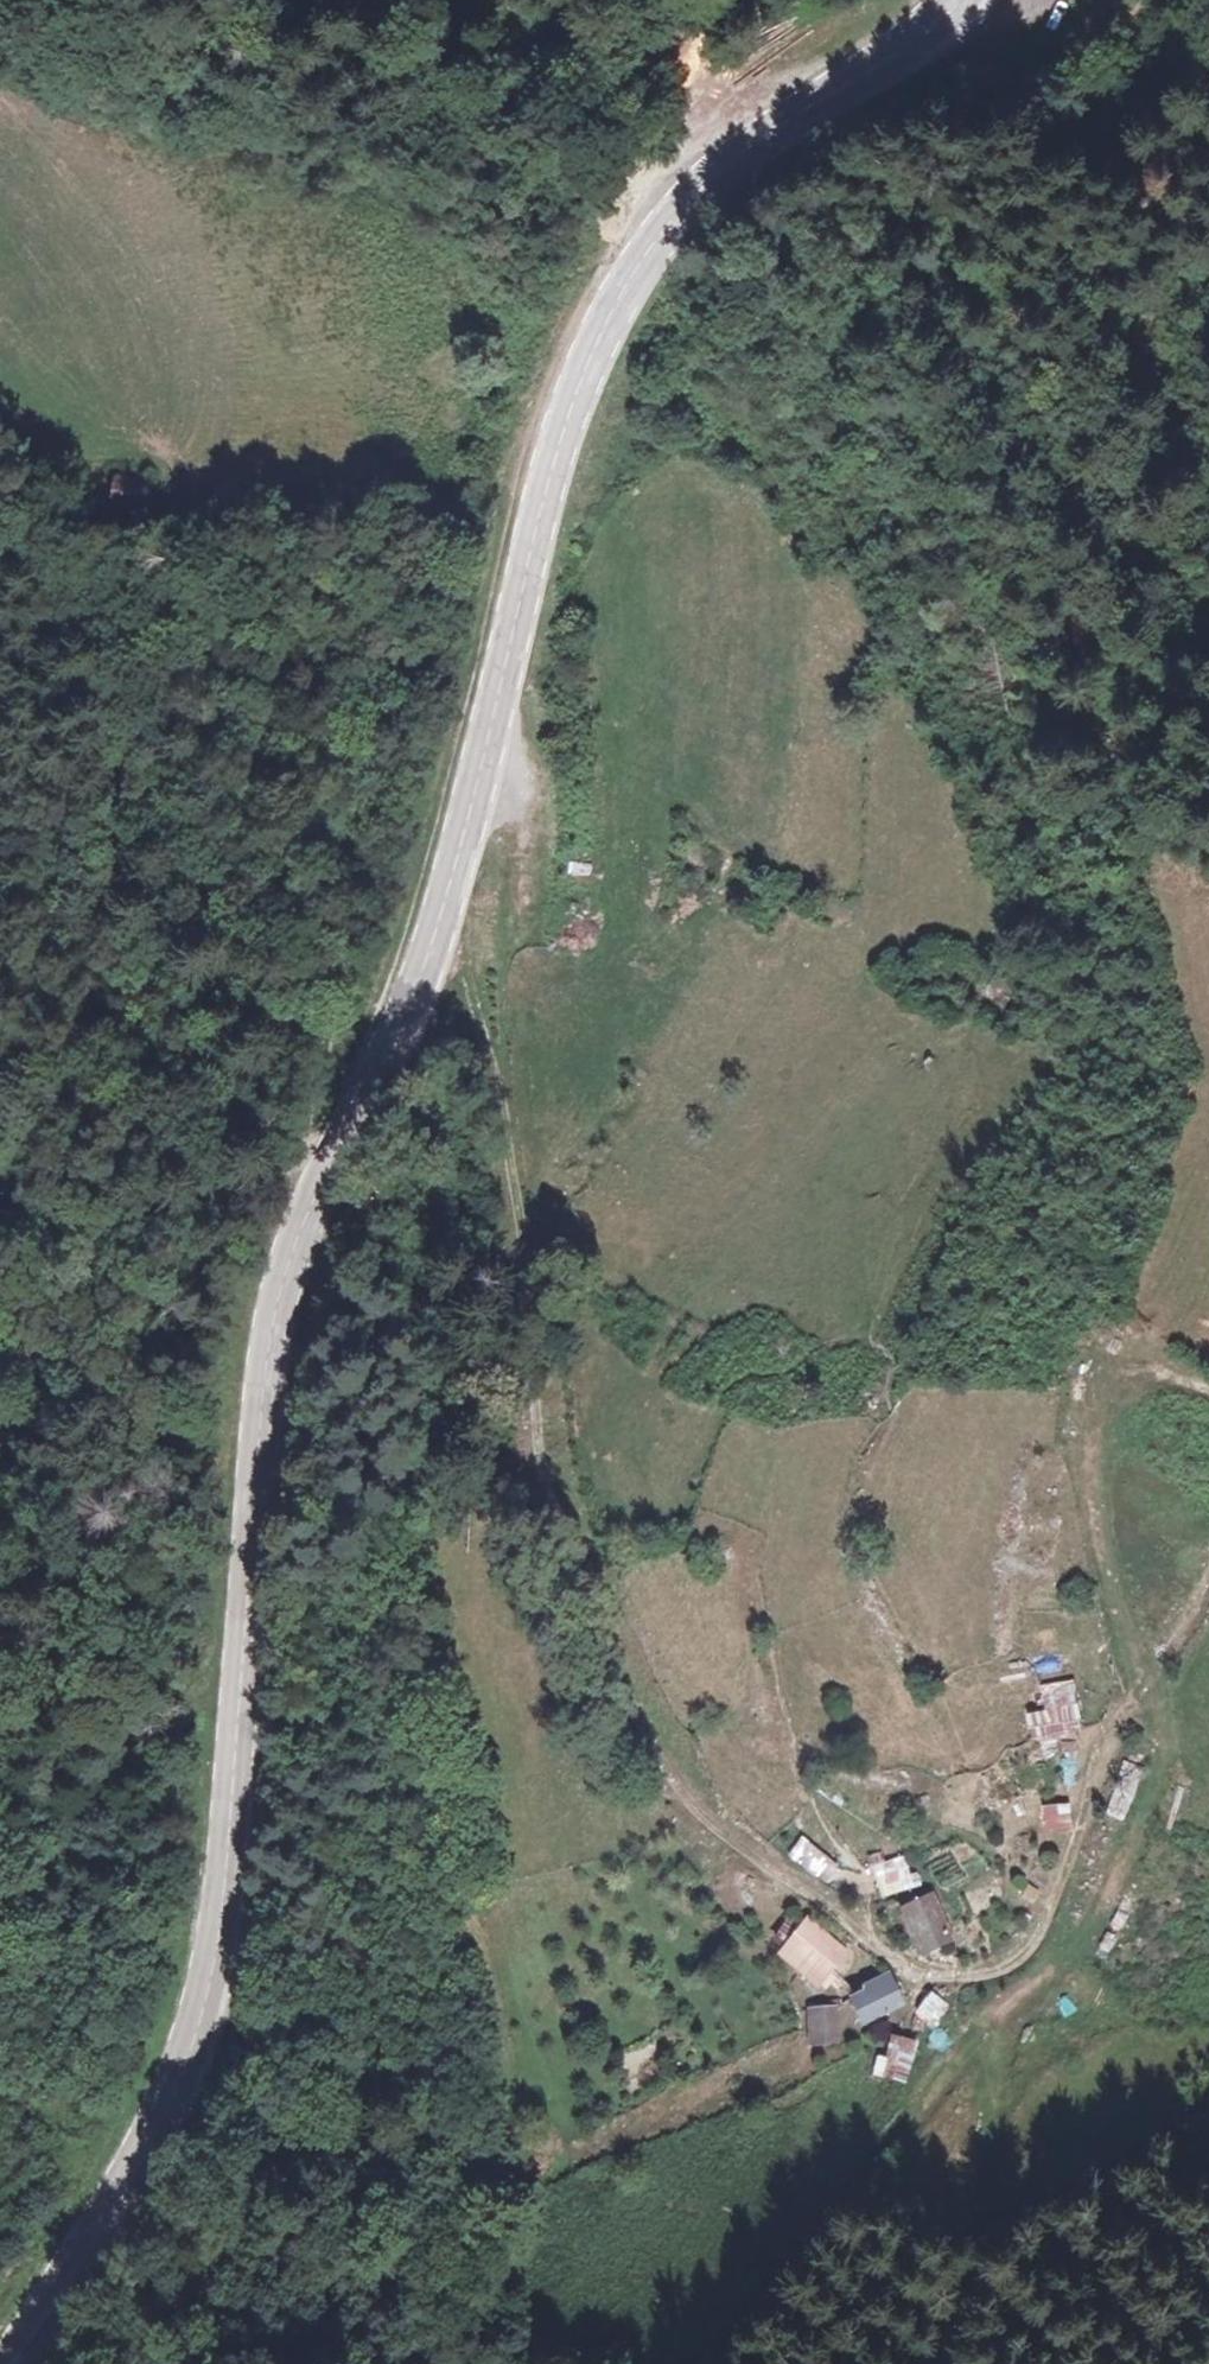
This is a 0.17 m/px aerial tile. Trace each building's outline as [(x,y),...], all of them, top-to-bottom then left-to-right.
[(119,469),(114,495),(157,501),(160,475),(119,469)] [(1074,1675),(1038,1677),(1040,1710),(1030,1711),(1032,1738),(1078,1735),(1074,1675)] [(1043,1828),(1071,1827),(1070,1801),(1041,1802),(1043,1828)] [(819,1882),(835,1863),(803,1837),(787,1855),(819,1882)] [(869,1864),(880,1899),(915,1888),(903,1853),(869,1864)] [(935,1888),(897,1904),(922,1952),(917,1975),(957,1942),(935,1888)] [(844,1952),(803,1919),(785,1944),(824,1978),(844,1952)] [(850,1994),(859,2014),(896,1999),(887,1978),(850,1994)] [(938,2026),(949,2001),(927,1991),(916,2016),(938,2026)] [(833,2005),(809,2006),(811,2041),(835,2040),(833,2005)] [(887,2033),(875,2076),(906,2084),(918,2042),(887,2033)]
